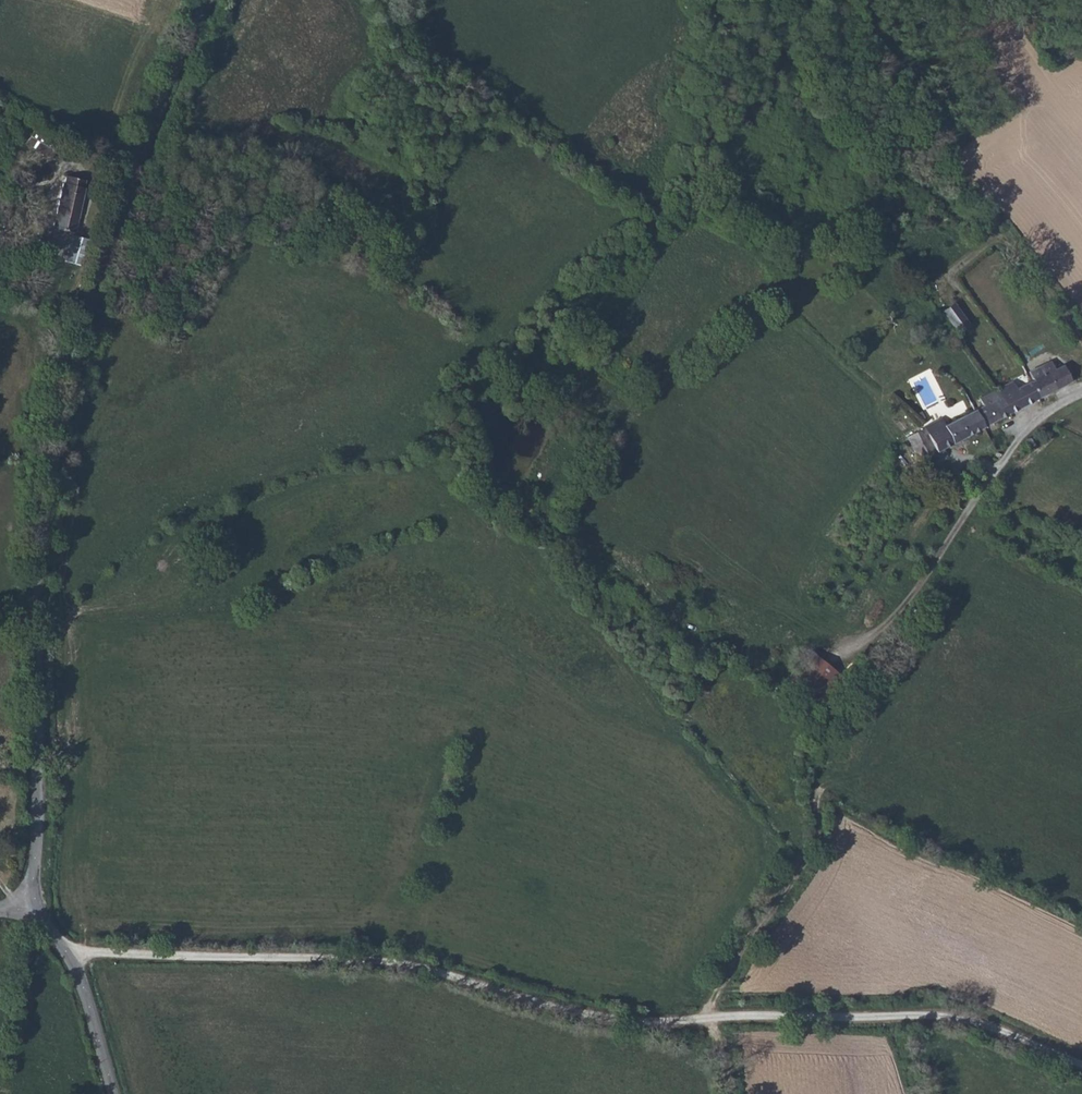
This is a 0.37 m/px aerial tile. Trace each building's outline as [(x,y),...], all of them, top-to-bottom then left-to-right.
[(50,137),(27,121),(18,133),(43,149),(50,137)] [(41,207),(60,213),(73,177),(56,171),(52,178),(49,177),(41,207)] [(55,228),(60,213),(41,207),(36,222),(55,228)] [(20,217),(5,212),(1,228),(15,232),(20,217)] [(70,239),(53,232),(44,255),(60,262),(70,239)] [(953,301),(941,310),(958,334),(970,325),(953,301)] [(1000,391),(1013,416),(1072,386),(1063,366),(1018,390),(1015,383),(1000,391)] [(981,409),(990,427),(1013,416),(1000,391),(981,400),(985,407),(981,409)] [(981,409),(957,422),(968,439),(990,427),(981,409)] [(941,420),(924,431),(930,437),(947,427),(941,420)] [(947,427),(930,437),(939,453),(968,439),(957,422),(947,427)] [(909,439),(913,450),(920,464),(925,461),(939,453),(930,437),(924,431),(909,439)] [(789,679),(816,695),(834,666),(807,650),(789,679)]
